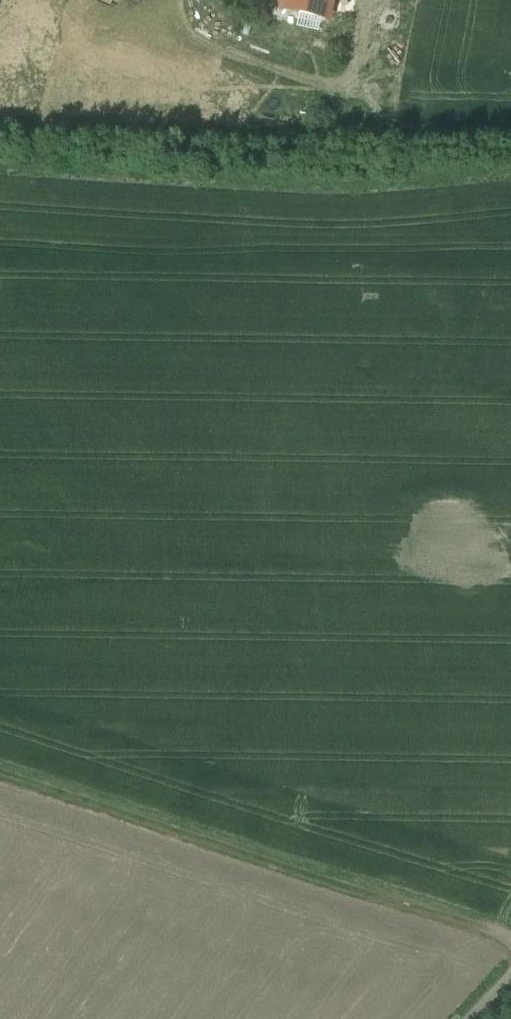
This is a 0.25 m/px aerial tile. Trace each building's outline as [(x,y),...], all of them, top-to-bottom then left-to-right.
[(280,7),(329,18),(333,0),(281,0),(280,7)]
